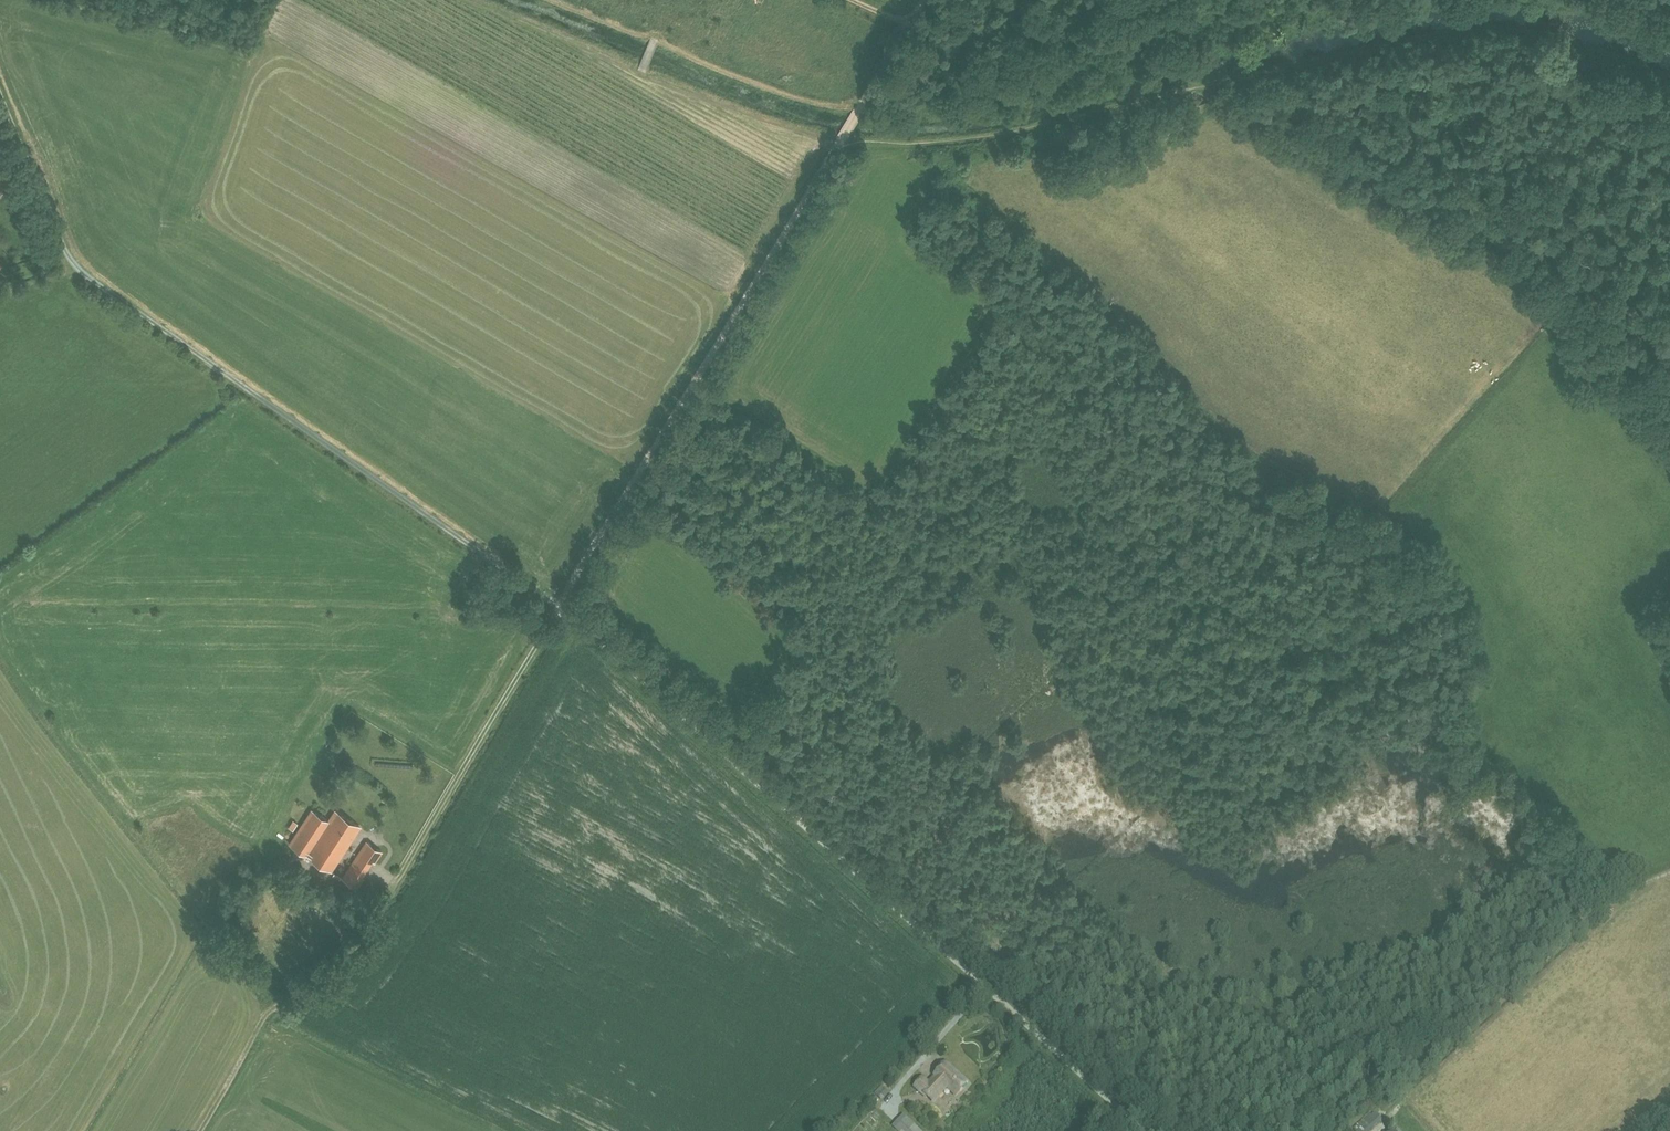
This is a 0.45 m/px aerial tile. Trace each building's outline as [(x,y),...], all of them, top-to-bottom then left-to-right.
[(489,584),(495,588),(501,580),(495,576),(489,584)] [(293,811),(298,815),(304,805),(299,802),(293,811)] [(312,809),(290,843),(331,870),(359,826),(335,810),(329,820),(312,809)] [(342,878),(357,887),(364,877),(362,876),(372,860),(374,862),(382,851),(366,841),(342,878)] [(923,1077),(915,1086),(922,1092),(923,1091),(933,1100),(947,1086),(950,1088),(953,1084),(960,1090),(967,1082),(953,1069),(948,1074),(942,1068),(935,1075),(936,1075),(929,1083),(923,1077)] [(903,1114),(892,1126),(897,1130),(922,1130),(903,1114)]
